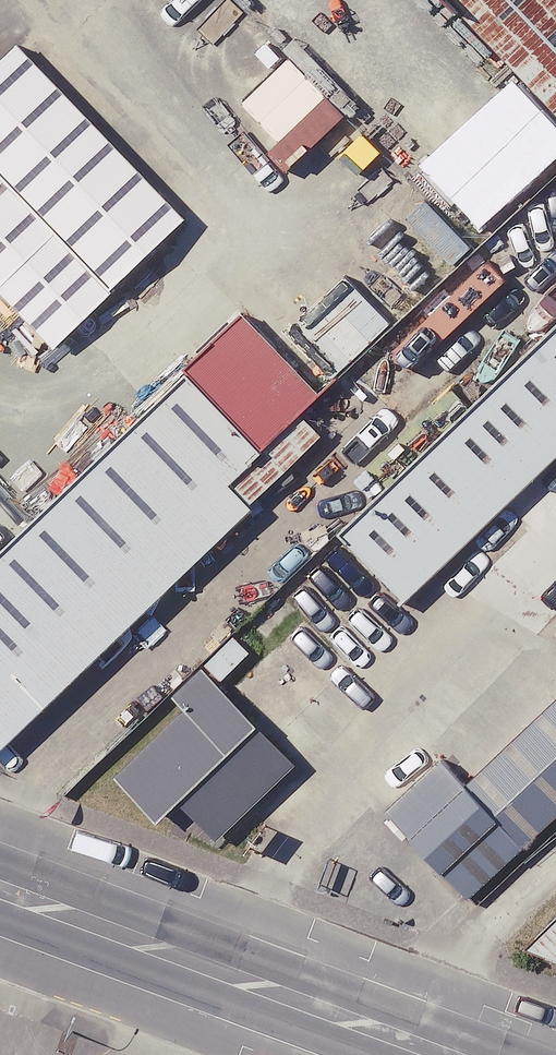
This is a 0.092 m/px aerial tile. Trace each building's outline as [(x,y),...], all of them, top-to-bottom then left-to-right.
[(509,0),(439,0),(405,32),(515,149),(555,110),(555,50),(509,0)] [(0,112),(0,269),(59,332),(138,258),(0,112)] [(59,332),(0,269),(0,377),(5,382),(59,332)] [(241,612),(317,693),(555,469),(555,318),(241,612)] [(181,374),(0,543),(0,742),(280,480),(181,374)] [(298,764),(206,667),(180,693),(192,706),(121,774),(164,819),(186,797),(223,836),(298,764)] [(544,709),(555,721),(555,697),(544,709)] [(493,873),(412,788),(344,852),(424,937),(493,873)]
